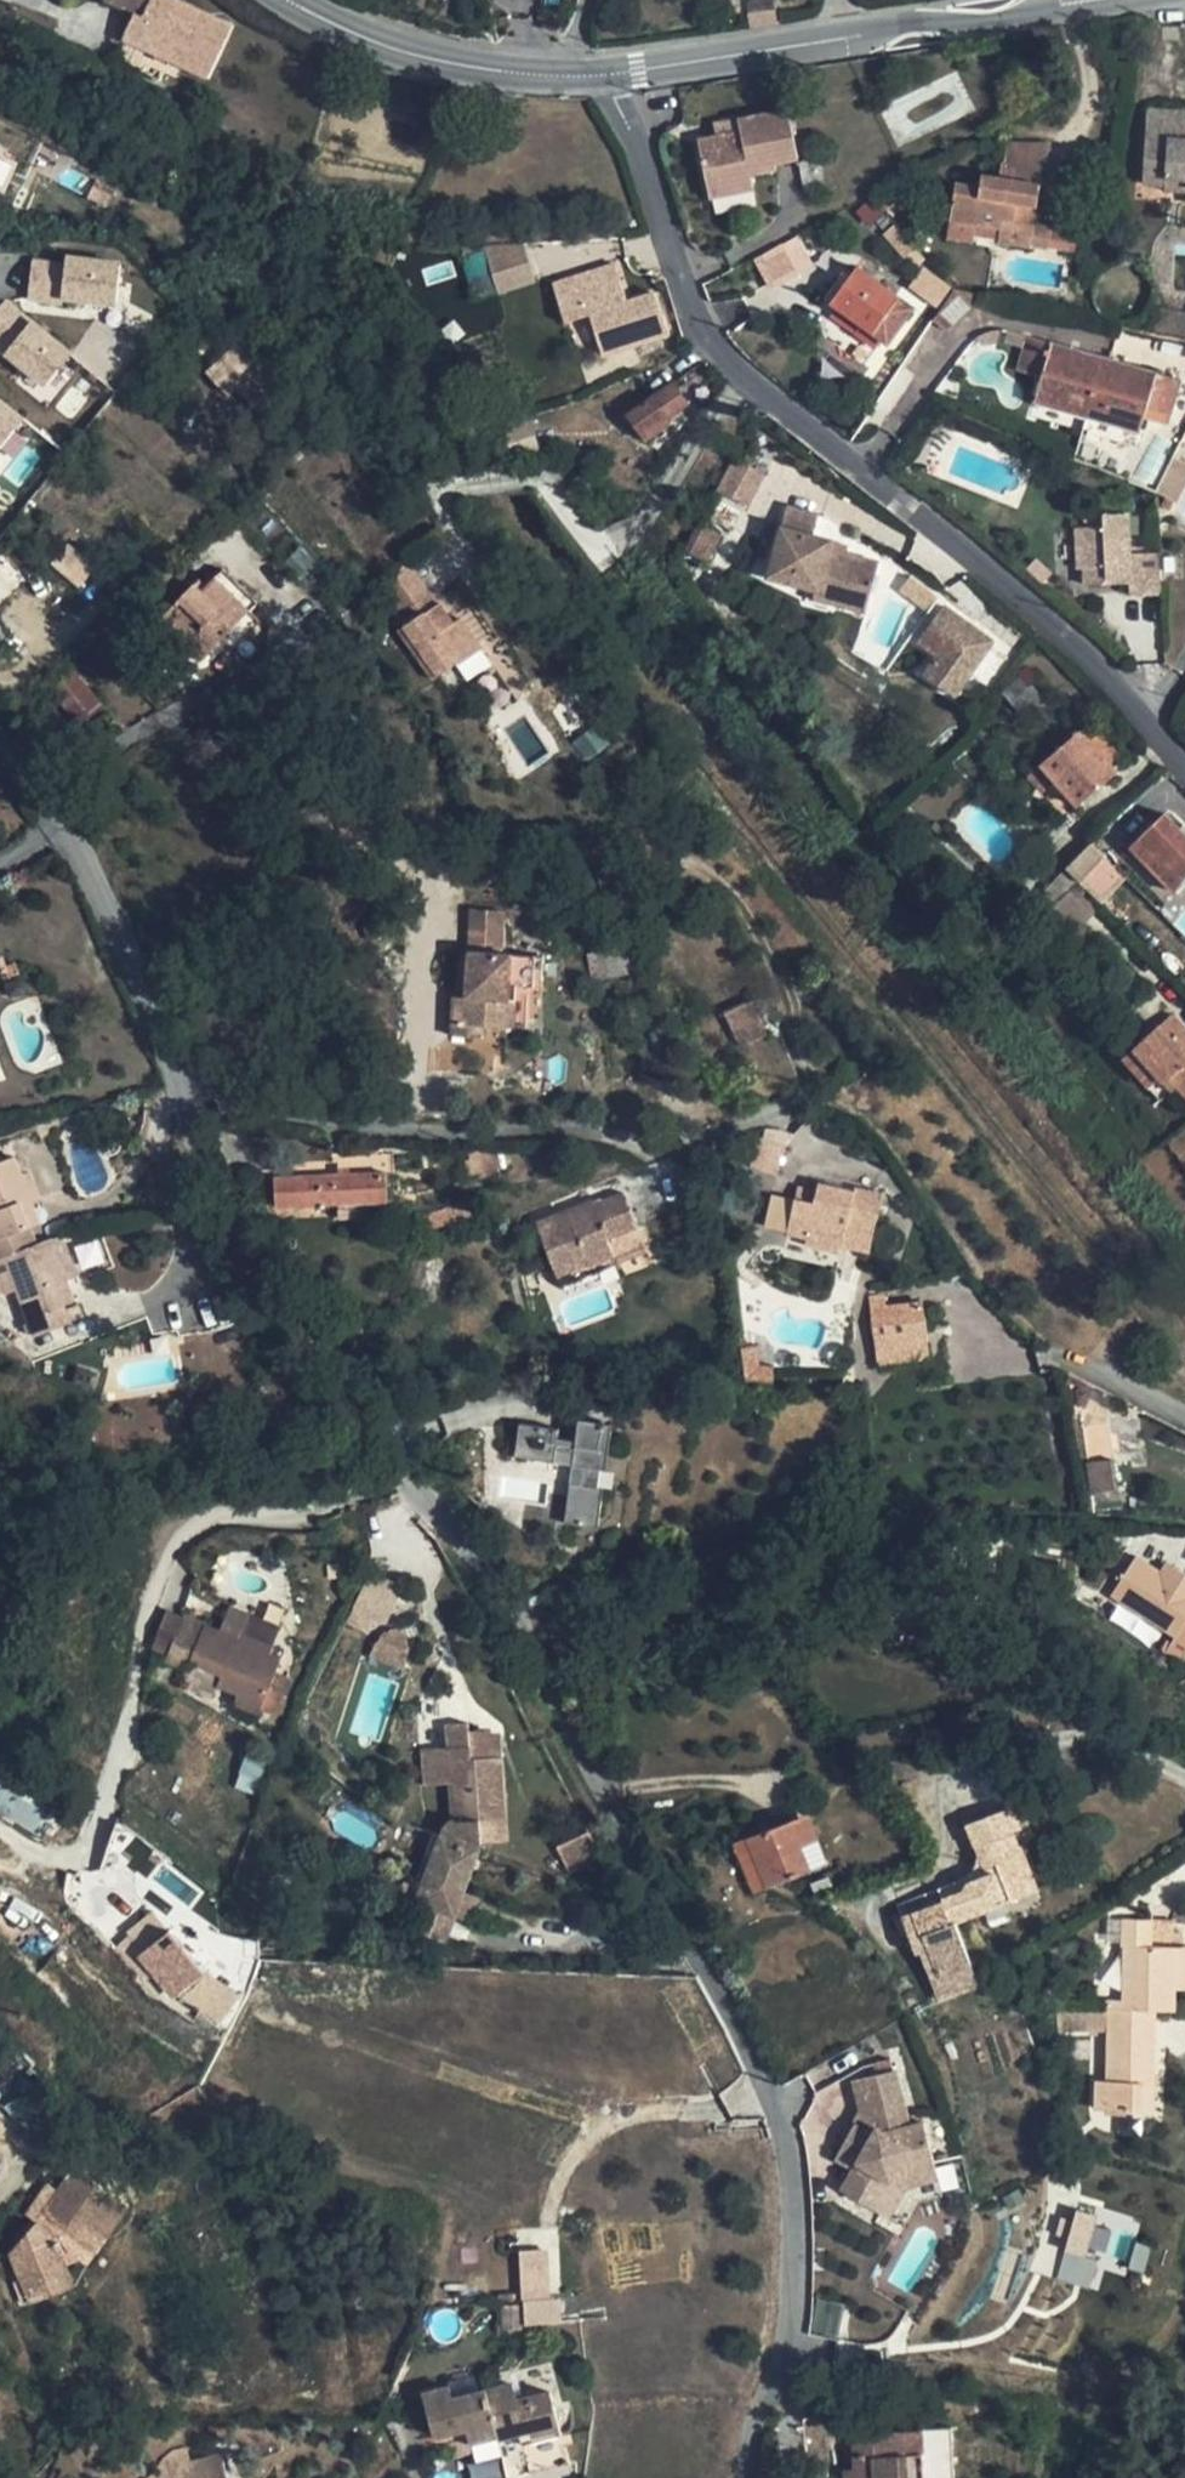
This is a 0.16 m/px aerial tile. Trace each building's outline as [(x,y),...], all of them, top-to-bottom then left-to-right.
[(105,0),(139,14),(145,17),(153,0),(105,0)] [(175,0),(153,0),(145,17),(139,14),(126,39),(209,78),(233,27),(175,0)] [(774,0),(751,0),(747,1),(752,28),(776,25),(774,0)] [(800,158),(790,110),(739,120),(742,133),(718,137),(700,141),(711,198),(755,188),(753,174),(779,169),(778,163),(800,158)] [(1149,111),(1144,182),(1167,183),(1167,177),(1184,179),(1184,113),(1149,111)] [(742,133),(739,120),(715,124),(718,137),(742,133)] [(1049,145),(1011,145),(1008,163),(1018,165),(1016,179),(1042,184),(1049,145)] [(828,191),(821,147),(804,150),(804,154),(805,159),(805,160),(803,162),(801,163),(805,191),(806,194),(808,195),(812,195),(828,191)] [(1008,163),(1003,163),(1001,177),(984,174),(982,188),(957,185),(951,222),(1002,229),(1000,241),(1033,247),(1050,250),(1054,228),(1036,226),(1016,223),(1019,205),(1038,208),(1042,184),(1016,179),(1018,165),(1008,163)] [(1184,190),(1184,179),(1167,177),(1167,183),(1166,189),(1184,190)] [(905,203),(892,193),(882,207),(894,216),(905,203)] [(798,236),(752,258),(767,288),(813,265),(798,236)] [(531,247),(490,248),(502,294),(541,284),(531,247)] [(64,268),(33,265),(28,306),(117,315),(123,265),(65,258),(64,268)] [(630,302),(617,265),(555,286),(567,323),(592,315),(604,355),(671,334),(657,294),(630,302)] [(914,307),(859,267),(833,303),(889,342),(914,307)] [(936,304),(946,289),(921,273),(911,288),(936,304)] [(977,296),(956,289),(934,321),(950,332),(975,307),(977,296)] [(0,303),(0,354),(4,357),(3,361),(44,392),(70,359),(29,327),(31,322),(3,299),(0,303)] [(1176,311),(1155,307),(1150,330),(1171,335),(1176,311)] [(1176,311),(1171,335),(1184,337),(1184,313),(1176,311)] [(1030,337),(1014,333),(1011,345),(1026,349),(1030,337)] [(1106,358),(1030,337),(1026,349),(1019,371),(1043,378),(1036,403),(1088,418),(1141,432),(1146,414),(1170,421),(1182,380),(1112,360),(1106,358)] [(867,365),(835,339),(825,352),(857,378),(867,365)] [(688,405),(676,385),(654,398),(629,415),(647,441),(672,424),(669,419),(688,405)] [(28,426),(0,404),(0,460),(28,426)] [(762,465),(735,452),(719,484),(746,498),(762,465)] [(823,515),(792,507),(772,580),(818,592),(822,581),(876,597),(884,565),(832,551),(835,539),(817,535),(823,515)] [(1133,556),(1131,513),(1104,515),(1104,527),(1079,528),(1081,569),(1086,568),(1088,585),(1102,584),(1109,578),(1130,577),(1130,583),(1130,592),(1162,590),(1161,556),(1133,556)] [(720,541),(697,529),(683,556),(707,568),(720,541)] [(68,546),(53,563),(77,585),(93,569),(68,546)] [(231,592),(238,584),(222,568),(215,575),(231,592)] [(231,592),(215,575),(201,589),(195,583),(177,600),(158,619),(200,662),(220,642),(230,652),(261,621),(250,611),(257,603),(238,584),(231,592)] [(876,597),(822,581),(817,599),(870,615),(876,597)] [(59,613),(31,585),(0,617),(0,635),(19,654),(59,613)] [(454,622),(440,601),(405,627),(440,674),(459,661),(460,663),(462,662),(473,679),(493,665),(460,618),(454,622)] [(919,675),(955,700),(996,641),(943,603),(914,644),(932,657),(919,675)] [(48,686),(79,726),(105,706),(74,666),(48,686)] [(1038,682),(1028,671),(1005,694),(1015,705),(1034,686),(1038,682)] [(1044,697),(1034,686),(1015,705),(1025,715),(1044,697)] [(1091,742),(1082,731),(1043,764),(1058,781),(1080,806),(1119,773),(1111,764),(1091,742)] [(1121,756),(1101,734),(1091,742),(1111,764),(1121,756)] [(1058,781),(1043,764),(1030,777),(1045,793),(1058,781)] [(1166,814),(1132,847),(1177,892),(1184,884),(1184,834),(1180,830),(1166,814)] [(1068,869),(1081,882),(1090,874),(1095,869),(1105,855),(1094,842),(1088,848),(1068,869)] [(1081,882),(1068,869),(1042,896),(1051,906),(1081,882)] [(470,952),(500,954),(504,910),(473,908),(470,952)] [(630,972),(624,947),(586,954),(591,980),(630,972)] [(536,956),(500,954),(470,952),(466,997),(465,1019),(453,1018),(452,1036),(485,1037),(486,1026),(506,1027),(508,1000),(509,985),(534,985),(536,956)] [(8,977),(20,973),(16,963),(7,966),(3,956),(0,957),(0,969),(2,968),(3,974),(6,973),(8,977)] [(454,996),(453,1018),(465,1019),(466,997),(454,996)] [(734,1034),(762,1021),(752,1000),(724,1013),(734,1034)] [(1179,1036),(1184,1031),(1184,1029),(1172,1015),(1161,1025),(1175,1040),(1179,1036)] [(1161,1025),(1136,1048),(1174,1091),(1179,1086),(1184,1093),(1184,1042),(1179,1036),(1175,1040),(1161,1025)] [(780,1143),(755,1137),(748,1161),(773,1168),(780,1143)] [(465,1160),(470,1179),(495,1173),(490,1153),(465,1160)] [(30,1228),(19,1201),(31,1196),(22,1174),(14,1156),(0,1162),(0,1240),(30,1228)] [(19,1201),(30,1228),(42,1224),(34,1204),(44,1200),(31,1171),(22,1174),(31,1196),(19,1201)] [(277,1207),(337,1204),(385,1201),(388,1201),(386,1171),(275,1177),(253,1179),(254,1202),(277,1203),(277,1207)] [(788,1232),(808,1237),(840,1244),(869,1251),(883,1194),(855,1188),(854,1191),(819,1184),(818,1191),(797,1188),(795,1199),(788,1232)] [(643,1243),(622,1191),(537,1224),(554,1269),(586,1255),(589,1264),(614,1255),(643,1243)] [(385,1201),(337,1204),(338,1219),(385,1217),(385,1201)] [(15,1287),(35,1337),(71,1323),(64,1305),(75,1301),(66,1279),(50,1239),(37,1244),(30,1228),(0,1240),(0,1247),(15,1287)] [(63,1234),(50,1239),(66,1279),(79,1275),(63,1234)] [(840,1244),(808,1237),(806,1244),(839,1250),(840,1244)] [(643,1243),(614,1255),(617,1264),(647,1253),(643,1243)] [(0,1280),(4,1291),(15,1287),(0,1247),(0,1279),(0,1280)] [(586,1255),(554,1269),(560,1286),(593,1273),(589,1264),(586,1255)] [(589,1264),(593,1273),(617,1264),(614,1255),(589,1264)] [(912,1322),(925,1321),(923,1303),(871,1311),(875,1343),(914,1337),(912,1322)] [(928,1335),(925,1321),(912,1322),(914,1337),(928,1335)] [(755,1345),(739,1346),(743,1383),(772,1383),(772,1366),(757,1366),(755,1345)] [(1079,1405),(1086,1408),(1095,1389),(1086,1384),(1077,1390),(1079,1405)] [(578,1419),(575,1440),(574,1453),(572,1465),(584,1466),(600,1469),(607,1470),(613,1424),(578,1419)] [(555,1462),(557,1450),(558,1439),(560,1429),(520,1423),(515,1456),(555,1462)] [(1114,1458),(1114,1433),(1083,1433),(1084,1458),(1114,1458)] [(558,1439),(557,1450),(574,1453),(575,1440),(558,1439)] [(1093,1493),(1117,1489),(1113,1459),(1088,1462),(1093,1493)] [(584,1466),(582,1484),(598,1486),(600,1469),(584,1466)] [(604,1487),(598,1486),(582,1484),(570,1483),(564,1522),(599,1528),(604,1487)] [(1177,1638),(1167,1653),(1184,1664),(1184,1661),(1184,1572),(1167,1561),(1161,1571),(1137,1555),(1112,1596),(1177,1638)] [(229,1607),(220,1629),(238,1636),(240,1632),(247,1614),(229,1607)] [(233,1704),(259,1714),(282,1659),(270,1654),(273,1646),(240,1632),(238,1636),(220,1629),(205,1623),(182,1616),(166,1658),(186,1667),(190,1661),(222,1676),(217,1685),(237,1694),(233,1704)] [(381,1628),(369,1658),(405,1669),(411,1639),(381,1628)] [(443,1836),(421,1893),(418,1900),(424,1902),(413,1930),(443,1942),(453,1916),(463,1890),(480,1846),(482,1842),(507,1841),(501,1756),(471,1759),(469,1734),(468,1722),(445,1723),(447,1746),(420,1748),(423,1786),(452,1784),(453,1819),(449,1824),(447,1827),(443,1834),(443,1836)] [(471,1759),(501,1756),(500,1731),(469,1734),(471,1759)] [(57,1799),(5,1769),(0,1779),(0,1814),(36,1835),(57,1799)] [(1016,1826),(1007,1804),(968,1820),(979,1847),(981,1856),(981,1860),(980,1865),(976,1872),(970,1875),(963,1878),(901,1904),(916,1940),(928,1934),(945,1975),(977,1962),(959,1919),(1033,1888),(1015,1845),(1012,1846),(1005,1830),(1016,1826)] [(766,1889),(796,1876),(812,1870),(803,1846),(819,1840),(808,1813),(766,1830),(746,1839),(766,1889)] [(413,1889),(421,1893),(443,1836),(434,1832),(413,1889)] [(572,1871),(601,1857),(590,1834),(561,1849),(572,1871)] [(766,1889),(746,1839),(734,1843),(754,1893),(766,1889)] [(803,1846),(812,1870),(828,1863),(819,1840),(803,1846)] [(1015,1845),(1033,1888),(1040,1885),(1022,1842),(1015,1845)] [(463,1890),(453,1916),(471,1923),(480,1896),(463,1890)] [(1125,1945),(1124,2009),(1156,2009),(1175,2010),(1176,1987),(1177,1946),(1149,1946),(1150,1929),(1151,1919),(1126,1918),(1125,1945)] [(1184,1946),(1184,1942),(1184,1930),(1150,1929),(1149,1946),(1177,1946),(1184,1946)] [(160,1934),(135,1975),(198,2013),(226,1969),(212,1965),(160,1934)] [(1176,1987),(1184,1988),(1184,1946),(1177,1946),(1176,1987)] [(1156,2009),(1124,2009),(1109,2008),(1063,2008),(1064,2033),(1109,2031),(1108,2081),(1097,2081),(1096,2110),(1144,2111),(1144,2083),(1154,2084),(1156,2009)] [(900,2067),(859,2078),(866,2107),(841,2156),(859,2166),(847,2188),(877,2207),(899,2171),(937,2162),(928,2122),(914,2125),(900,2067)] [(1144,2083),(1144,2111),(1154,2111),(1154,2084),(1144,2083)] [(941,2176),(937,2162),(899,2171),(877,2207),(890,2216),(910,2184),(941,2176)] [(78,2256),(120,2198),(75,2167),(39,2220),(13,2251),(33,2302),(77,2285),(61,2243),(78,2256)] [(120,2198),(78,2256),(86,2262),(129,2205),(120,2198)] [(1071,2209),(1057,2281),(1094,2288),(1099,2262),(1084,2259),(1093,2213),(1071,2209)] [(1102,2259),(1106,2231),(1092,2229),(1088,2258),(1102,2259)] [(548,2297),(524,2299),(526,2323),(549,2322),(548,2297)] [(503,2329),(522,2328),(520,2300),(500,2302),(503,2329)] [(450,2386),(423,2394),(438,2447),(499,2431),(501,2436),(530,2429),(532,2437),(561,2429),(551,2391),(518,2399),(513,2382),(453,2399),(450,2386)] [(953,2429),(857,2434),(859,2473),(850,2474),(850,2477),(955,2477),(953,2429)] [(220,2456),(189,2465),(192,2475),(182,2477),(226,2477),(220,2456)] [(470,2477),(501,2477),(500,2461),(468,2464),(470,2477)] [(175,2469),(178,2477),(181,2477),(192,2475),(189,2465),(175,2469)]
